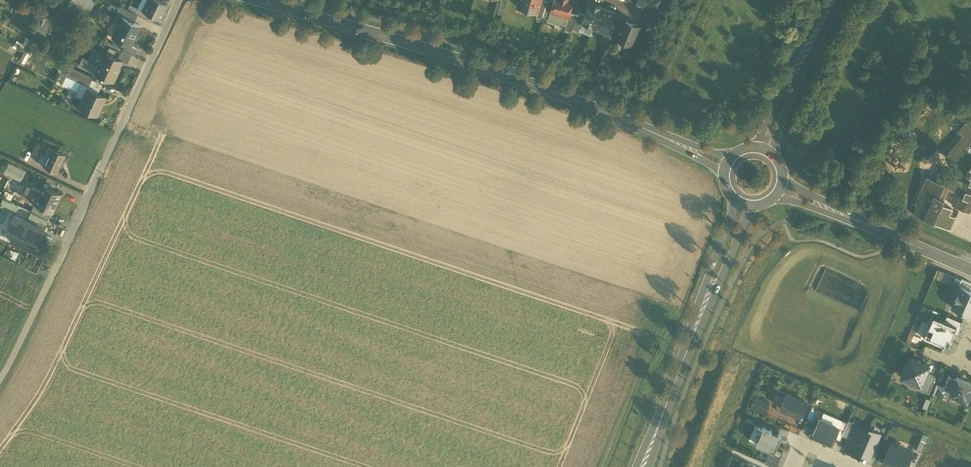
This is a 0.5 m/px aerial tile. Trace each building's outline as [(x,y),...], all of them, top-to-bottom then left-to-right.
[(90,10),(95,0),(71,0),(90,10)] [(138,8),(143,10),(148,0),(141,0),(138,8)] [(161,19),(168,4),(159,0),(148,0),(143,10),(150,14),(161,19)] [(503,15),(507,0),(501,0),(497,13),(503,15)] [(537,12),(541,0),(519,0),(517,6),(537,12)] [(542,18),(547,1),(545,0),(541,0),(537,12),(536,16),(542,18)] [(550,11),(568,17),(570,12),(573,0),(553,0),(552,4),(550,11)] [(593,27),(601,7),(589,2),(585,14),(581,23),(582,23),(593,27)] [(116,11),(118,7),(111,3),(109,8),(116,11)] [(550,11),(552,4),(547,3),(542,16),(548,18),(550,11)] [(135,13),(138,8),(130,4),(128,10),(134,13),(135,13)] [(116,11),(131,19),(134,13),(128,10),(119,6),(118,7),(116,11)] [(614,12),(601,7),(593,27),(605,32),(609,23),(614,12)] [(148,19),(150,14),(143,10),(138,8),(135,13),(148,19)] [(566,24),(568,17),(550,11),(548,18),(548,19),(566,24)] [(565,29),(571,31),(572,28),(578,15),(570,12),(568,17),(566,24),(565,29)] [(572,28),(578,31),(582,23),(581,23),(585,14),(579,12),(578,15),(572,28)] [(36,27),(46,32),(52,18),(43,14),(36,27)] [(126,44),(130,45),(140,25),(122,16),(112,37),(126,44)] [(629,43),(631,44),(632,44),(638,28),(639,26),(637,25),(636,24),(634,23),(633,24),(623,20),(621,26),(616,37),(616,38),(625,41),(626,43),(628,44),(629,43)] [(610,35),(614,25),(609,23),(605,32),(602,40),(608,42),(610,35)] [(615,24),(614,25),(610,35),(616,37),(621,26),(615,24)] [(46,32),(36,27),(24,49),(36,54),(46,32)] [(632,44),(637,46),(643,31),(638,28),(632,44)] [(105,52),(116,57),(120,47),(106,40),(101,50),(100,51),(105,53),(105,52)] [(132,53),(134,54),(136,48),(130,45),(126,44),(124,49),(132,53)] [(124,49),(120,47),(116,57),(122,60),(127,62),(132,53),(124,49)] [(85,68),(95,73),(105,53),(100,51),(101,50),(95,48),(90,60),(85,68)] [(25,63),(30,53),(25,50),(19,60),(25,63)] [(105,52),(105,53),(95,73),(96,74),(96,75),(98,76),(98,75),(113,82),(117,73),(116,72),(122,60),(116,57),(105,52)] [(80,66),(85,68),(90,60),(84,57),(80,66)] [(64,60),(61,66),(69,69),(72,70),(74,64),(64,60)] [(75,80),(78,73),(72,70),(69,69),(66,76),(75,80)] [(88,86),(91,79),(88,77),(78,73),(75,80),(81,83),(88,86)] [(75,80),(66,76),(62,85),(77,92),(81,83),(75,80)] [(102,84),(91,79),(88,86),(87,87),(99,92),(102,84)] [(76,96),(82,98),(87,87),(88,86),(81,83),(77,92),(76,96)] [(78,107),(97,116),(106,95),(99,92),(87,87),(82,98),(78,107)] [(82,98),(76,96),(71,105),(78,107),(82,98)] [(958,132),(963,136),(970,126),(966,122),(958,132)] [(970,126),(963,136),(945,157),(953,164),(958,158),(962,160),(966,152),(970,154),(970,146),(969,145),(970,140),(970,126)] [(7,134),(0,148),(0,149),(9,153),(16,138),(7,134)] [(29,135),(20,155),(28,158),(37,139),(29,135)] [(44,166),(57,172),(66,154),(52,148),(49,156),(44,166)] [(970,210),(970,154),(966,152),(962,160),(957,171),(963,174),(960,180),(960,181),(962,182),(958,192),(952,205),(968,212),(969,210),(970,210)] [(44,166),(49,156),(41,153),(37,162),(44,166)] [(26,171),(9,162),(3,173),(21,181),(26,171)] [(948,188),(958,192),(962,182),(960,181),(960,180),(944,173),(938,181),(927,177),(915,204),(918,205),(914,214),(922,218),(933,223),(950,230),(955,217),(949,214),(952,208),(942,204),(948,188)] [(27,185),(22,197),(26,199),(32,187),(27,185)] [(35,204),(52,212),(61,193),(44,185),(41,190),(35,204)] [(26,200),(35,204),(41,190),(32,186),(32,187),(26,199),(26,200)] [(14,194),(6,190),(2,197),(10,201),(14,194)] [(31,211),(48,219),(52,212),(35,204),(31,211)] [(27,220),(44,228),(48,219),(31,211),(27,220)] [(11,241),(44,257),(49,246),(38,241),(44,228),(27,220),(14,214),(8,226),(16,230),(11,241)] [(954,223),(949,234),(970,243),(970,230),(954,223)] [(16,230),(8,226),(3,237),(11,241),(16,230)] [(959,283),(969,288),(970,284),(970,282),(961,278),(959,283)] [(952,306),(969,314),(970,310),(970,290),(961,286),(952,306)] [(946,314),(944,320),(956,325),(953,333),(956,335),(962,321),(946,314)] [(944,320),(933,315),(923,336),(943,345),(947,336),(951,338),(953,333),(956,325),(944,320)] [(928,363),(909,355),(901,374),(919,382),(920,382),(925,370),(928,363)] [(935,375),(925,370),(920,382),(919,382),(917,387),(928,391),(935,375)] [(950,390),(956,378),(948,375),(943,387),(950,390)] [(957,376),(956,378),(950,390),(949,393),(966,400),(970,388),(970,382),(968,381),(968,380),(963,377),(962,378),(957,376)] [(806,401),(786,392),(780,407),(799,416),(806,401)] [(755,396),(750,407),(765,413),(769,402),(755,396)] [(930,399),(926,396),(921,405),(926,408),(930,399)] [(823,411),(820,418),(839,426),(841,419),(842,419),(823,411)] [(819,418),(812,434),(832,442),(834,436),(839,426),(820,418),(819,418)] [(841,419),(839,426),(834,436),(840,438),(842,434),(847,422),(841,419)] [(842,434),(848,437),(854,424),(855,422),(848,419),(847,422),(842,434)] [(848,437),(844,448),(858,454),(859,452),(869,430),(868,430),(854,424),(848,437)] [(781,434),(763,426),(762,428),(759,435),(755,443),(769,449),(774,451),(775,447),(780,436),(781,434)] [(880,432),(869,428),(868,430),(869,430),(859,452),(869,456),(880,432)] [(920,438),(916,448),(922,451),(926,441),(920,438)] [(882,461),(895,466),(905,466),(911,453),(890,444),(882,461)] [(777,448),(775,447),(774,451),(769,449),(764,461),(776,466),(782,450),(777,448)]
